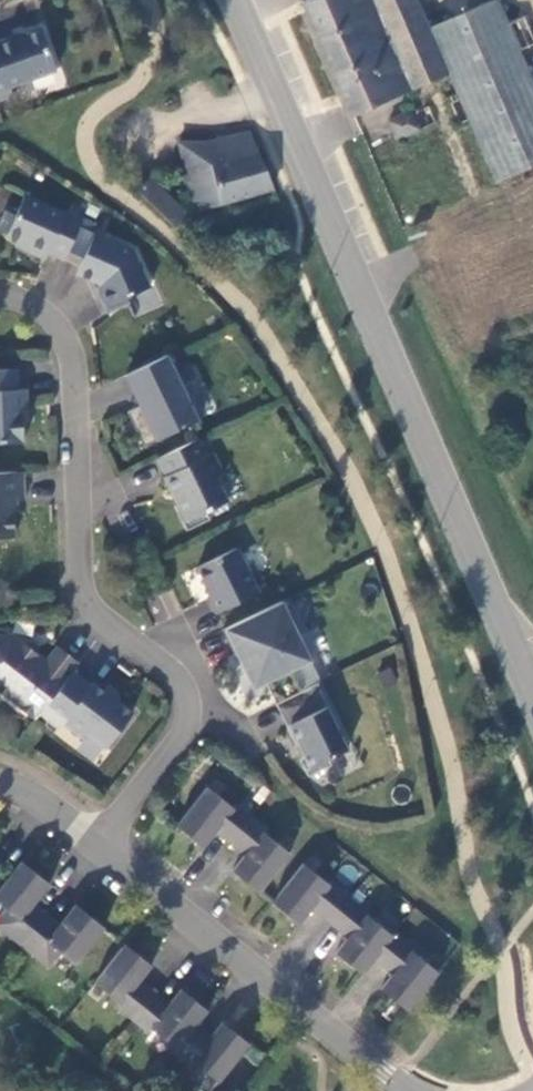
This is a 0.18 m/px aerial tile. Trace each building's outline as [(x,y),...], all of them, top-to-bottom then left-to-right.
[(352,115),(449,71),(496,179),(532,163),(532,84),(518,50),(532,44),(532,36),(524,16),(507,24),(497,0),(493,0),(427,28),(415,0),(303,0),(352,115)] [(13,93),(11,87),(57,69),(40,27),(15,37),(13,34),(0,39),(0,99),(13,93)] [(412,110),(389,120),(397,138),(435,121),(428,105),(413,112),(412,110)] [(242,198),(270,189),(250,132),(204,142),(179,142),(192,211),(242,198)] [(47,251),(63,258),(81,218),(64,210),(63,212),(24,194),(14,214),(4,209),(0,219),(0,230),(17,238),(14,244),(44,258),(47,251)] [(133,249),(93,232),(75,272),(98,282),(95,288),(105,310),(127,301),(125,296),(148,286),(133,249)] [(161,356),(120,376),(134,406),(138,415),(125,421),(137,448),(192,421),(163,361),(161,356)] [(21,441),(20,409),(26,409),(25,401),(25,388),(16,388),(15,368),(0,368),(0,442),(21,441)] [(134,406),(121,413),(122,416),(125,421),(138,415),(134,406)] [(208,516),(205,508),(226,498),(215,475),(222,471),(212,450),(205,454),(199,442),(197,437),(156,457),(164,474),(163,475),(171,493),(174,491),(179,502),(174,504),(185,527),(208,516)] [(11,498),(23,497),(22,470),(0,471),(0,536),(13,536),(11,498)] [(235,547),(195,566),(209,594),(206,595),(215,612),(257,591),(235,547)] [(300,688),(291,668),(309,659),(280,600),(221,629),(233,653),(235,652),(252,687),(265,681),(274,701),(300,688)] [(56,646),(44,661),(9,633),(0,635),(0,692),(35,720),(38,715),(70,673),(77,662),(56,646)] [(62,725),(81,740),(85,735),(103,750),(130,715),(117,705),(116,694),(105,695),(101,692),(91,684),(88,687),(70,673),(38,715),(49,724),(58,730),(62,725)] [(330,763),(327,757),(346,748),(334,725),(337,723),(316,681),(300,688),(274,701),(294,744),(297,742),(301,751),(299,759),(306,775),(330,763)] [(106,683),(101,692),(105,695),(116,694),(106,683)] [(207,788),(176,827),(202,848),(214,833),(229,845),(251,818),(236,806),(232,809),(207,788)] [(251,818),(229,845),(243,857),(231,872),(257,894),(289,856),(264,835),(267,831),(251,818)] [(0,884),(0,904),(4,907),(0,912),(0,930),(19,945),(43,917),(30,906),(48,883),(20,860),(0,884)] [(270,905),(297,926),(310,911),(327,926),(348,901),(330,885),(327,887),(302,867),(270,905)] [(348,901),(327,926),(345,941),(333,956),(347,968),(359,978),(372,963),(390,939),(366,919),(368,916),(348,901)] [(43,917),(19,945),(46,967),(59,952),(72,963),(102,928),(74,904),(55,927),(43,917)] [(392,937),(390,939),(372,963),(390,978),(378,993),(404,1014),(435,977),(410,956),(412,954),(392,937)] [(123,944),(92,982),(117,1003),(113,1008),(129,1020),(151,993),(137,981),(149,967),(123,944)] [(151,993),(129,1020),(133,1024),(144,1033),(148,1029),(173,1050),(192,1027),(204,1012),(178,990),(165,1005),(151,993)] [(192,1027),(173,1050),(169,1053),(185,1066),(188,1062),(214,1084),(246,1046),(219,1023),(206,1039),(192,1027)]
